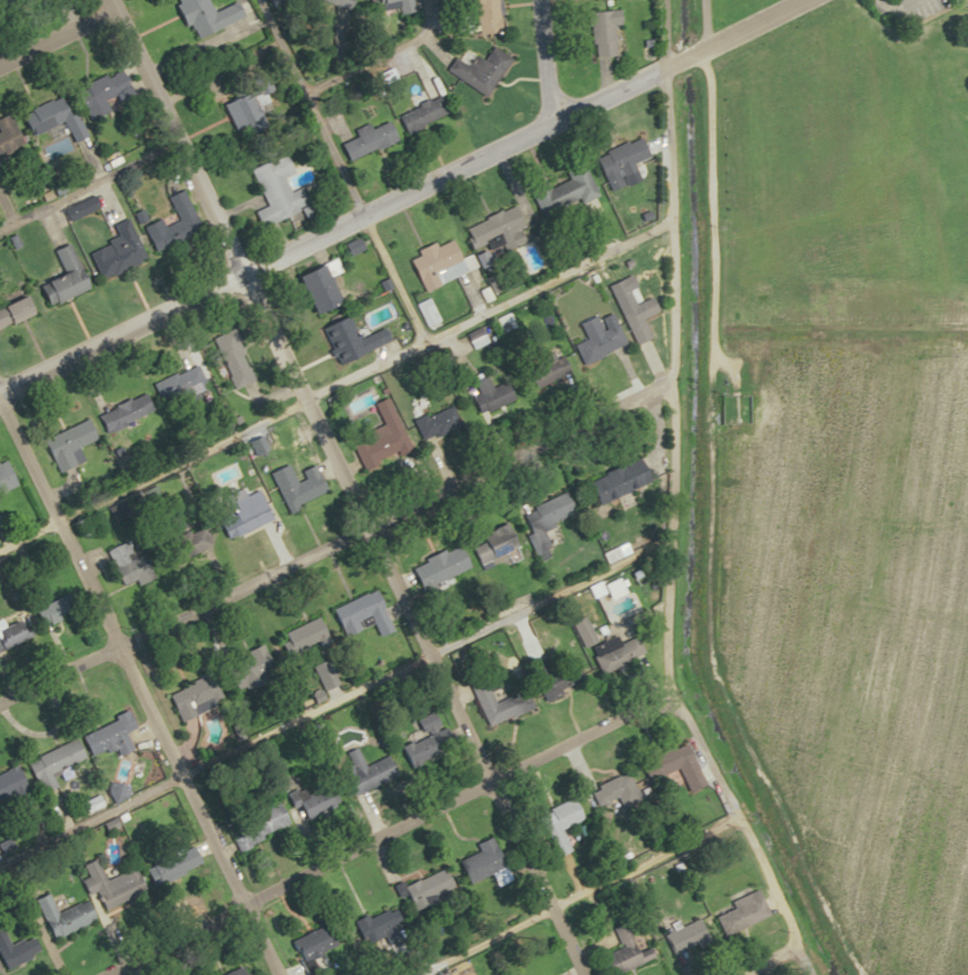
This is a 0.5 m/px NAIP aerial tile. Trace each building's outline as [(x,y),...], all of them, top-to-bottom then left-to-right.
[(231,2),(206,11),(202,0),(171,0),(185,38),(238,19),(231,2)] [(408,11),(406,0),(369,0),(373,19),(408,11)] [(492,0),(467,0),(469,34),(494,33),(492,0)] [(616,24),(615,10),(583,12),(587,57),(611,55),(608,25),(616,24)] [(480,97),(506,59),(488,46),(478,61),(458,47),(442,71),(480,97)] [(83,118),(129,103),(119,72),(73,86),(83,118)] [(216,104),(226,124),(269,103),(259,83),(216,104)] [(400,132),(443,115),(436,96),(392,114),(400,132)] [(15,113),(24,136),(44,129),(50,144),(44,147),(48,158),(69,150),(66,142),(82,136),(73,110),(64,114),(58,98),(15,113)] [(5,151),(18,147),(6,114),(0,116),(0,165),(9,162),(5,151)] [(353,136),(335,144),(341,161),(392,141),(384,121),(366,129),(364,123),(350,129),(353,136)] [(597,151),(607,181),(631,173),(627,162),(643,157),(636,138),(597,151)] [(262,206),(254,209),(260,223),(309,204),(302,186),(285,192),(279,177),(287,174),(279,154),(246,167),(262,206)] [(524,189),(536,215),(590,190),(578,164),(524,189)] [(139,225),(149,251),(197,232),(180,190),(164,196),(174,222),(160,228),(157,219),(139,225)] [(460,227),(469,247),(494,235),(501,250),(522,240),(507,206),(460,227)] [(97,280),(143,260),(125,218),(109,225),(114,238),(103,243),(105,247),(86,255),(97,280)] [(411,250),(414,255),(405,259),(418,291),(460,273),(447,240),(431,246),(430,242),(411,250)] [(50,250),(59,273),(35,283),(44,306),(84,290),(66,243),(50,250)] [(307,313),(332,303),(316,264),(291,274),(307,313)] [(491,299),(483,302),(478,291),(485,287),(491,299)] [(30,316),(23,296),(0,305),(0,327),(30,316)] [(637,319),(652,312),(645,298),(614,311),(629,345),(645,338),(637,319)] [(335,363),(385,342),(379,328),(354,339),(344,315),(319,326),(335,363)] [(569,343),(577,364),(620,346),(612,325),(569,343)] [(210,337),(230,388),(249,381),(229,330),(210,337)] [(522,374),(536,390),(561,367),(547,352),(522,374)] [(200,381),(193,365),(167,377),(174,393),(200,381)] [(467,381),(481,413),(508,401),(499,382),(486,388),(480,375),(467,381)] [(149,412),(141,394),(95,414),(103,432),(149,412)] [(408,421),(417,442),(456,425),(446,404),(408,421)] [(80,462),(74,448),(92,441),(84,421),(40,439),(54,473),(80,462)] [(359,471),(406,451),(395,425),(348,445),(359,471)] [(10,458),(0,463),(0,491),(21,482),(10,458)] [(642,483),(632,459),(578,482),(588,506),(642,483)] [(215,474),(234,465),(238,474),(219,483),(215,474)] [(298,478),(274,484),(281,508),(320,498),(312,466),(296,471),(298,478)] [(527,532),(569,515),(560,494),(519,511),(527,532)] [(226,504),(229,515),(217,519),(222,536),(265,523),(256,495),(226,504)] [(503,525),(465,540),(474,564),(513,549),(503,525)] [(200,552),(193,530),(164,540),(171,561),(200,552)] [(102,551),(117,586),(144,574),(129,539),(102,551)] [(454,547),(406,566),(416,590),(464,570),(454,547)] [(387,631),(371,591),(326,609),(337,636),(355,628),(352,622),(364,617),(372,637),(387,631)] [(25,630),(20,631),(17,621),(0,627),(0,650),(30,641),(27,630),(65,619),(60,601),(20,613),(25,630)] [(592,642),(580,617),(566,623),(579,649),(592,642)] [(304,655),(301,647),(320,640),(312,619),(274,635),(285,663),(304,655)] [(219,664),(230,690),(269,674),(258,648),(219,664)] [(214,694),(206,675),(163,692),(171,712),(214,694)] [(488,704),(481,680),(467,684),(480,726),(519,714),(513,696),(488,704)] [(446,744),(429,711),(412,720),(420,735),(399,746),(408,763),(446,744)] [(128,749),(122,731),(131,728),(126,714),(76,732),(84,756),(110,747),(113,754),(128,749)] [(23,761),(37,793),(54,785),(48,773),(80,758),(72,739),(23,761)] [(702,785),(684,743),(649,758),(657,776),(674,769),(685,793),(702,785)] [(391,773),(382,755),(361,766),(352,747),(342,752),(348,763),(333,771),(346,796),(391,773)] [(15,767),(0,772),(0,803),(10,800),(14,809),(28,804),(15,767)] [(586,787),(593,808),(633,794),(625,773),(586,787)] [(334,801),(320,776),(283,797),(298,822),(334,801)] [(566,850),(557,829),(577,820),(569,799),(532,814),(550,856),(566,850)] [(235,852),(284,823),(270,800),(244,816),(245,818),(228,828),(233,835),(227,839),(235,852)] [(475,853),(453,860),(461,883),(499,870),(488,836),(471,842),(475,853)] [(154,886),(196,868),(187,847),(145,865),(154,886)] [(397,887),(407,909),(448,891),(438,868),(397,887)] [(50,906),(45,892),(31,897),(45,936),(139,902),(130,877),(50,906)] [(725,902),(727,909),(711,915),(719,935),(765,917),(755,890),(725,902)] [(390,908),(352,922),(360,942),(398,928),(390,908)] [(661,933),(669,954),(704,940),(696,919),(661,933)] [(623,922),(610,927),(618,948),(597,956),(604,974),(610,974),(652,958),(647,946),(635,951),(623,922)] [(324,947),(312,926),(286,941),(297,962),(324,947)] [(37,954),(30,935),(5,945),(0,932),(0,969),(37,954)] [(240,964),(213,974),(245,974),(240,964)]
